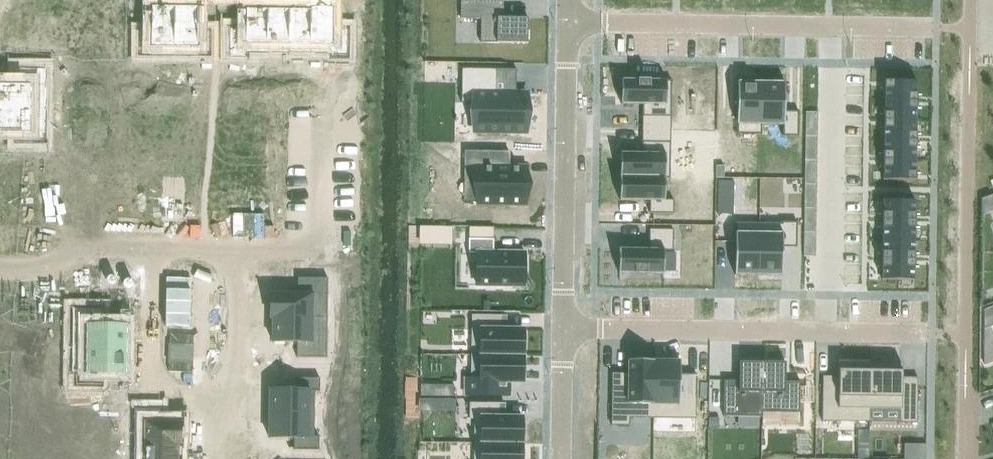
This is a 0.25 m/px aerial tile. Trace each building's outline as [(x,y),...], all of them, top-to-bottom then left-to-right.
[(460,1),(460,19),(480,20),(480,43),(528,44),(528,18),(511,18),(511,17),(510,17),(510,18),(504,18),(504,15),(503,15),(503,2),(460,1)] [(19,5),(19,40),(55,40),(55,55),(83,55),(83,39),(74,39),(74,6),(19,5)] [(138,31),(138,56),(174,57),(175,6),(150,6),(150,31),(138,31)] [(175,6),(174,57),(210,57),(210,32),(198,31),(199,6),(175,6)] [(289,9),(288,54),(310,54),(310,8),(309,8),(309,10),(289,9)] [(310,8),(310,54),(331,55),(331,59),(348,59),(349,29),(333,29),(333,8),(310,8)] [(229,28),(228,58),(246,58),(246,54),(267,54),(267,9),(245,9),(244,28),(229,28)] [(267,9),(267,54),(288,54),(289,9),(267,9)] [(45,109),(46,69),(16,69),(16,84),(0,84),(0,108),(45,109)] [(496,94),(496,69),(461,69),(461,103),(474,104),(473,131),(526,132),(527,94),(496,94)] [(621,80),(621,105),(642,105),(642,129),(666,130),(666,81),(621,80)] [(884,81),(884,101),(900,102),(901,82),(884,81)] [(723,110),(722,136),(738,136),(738,125),(760,125),(761,82),(737,82),(737,111),(723,110)] [(761,82),(760,125),(783,125),(783,137),(798,137),(798,112),(784,111),(785,82),(761,82)] [(901,82),(900,102),(917,102),(917,82),(901,82)] [(884,101),(884,121),(900,121),(900,102),(884,101)] [(900,102),(900,121),(916,122),(917,102),(900,102)] [(15,133),(15,145),(45,145),(45,109),(0,108),(0,133),(15,133)] [(817,113),(805,113),(805,121),(817,121),(817,113)] [(817,129),(817,121),(805,121),(805,129),(817,129)] [(884,121),(883,141),(900,141),(900,121),(884,121)] [(900,121),(900,141),(916,141),(916,122),(900,121)] [(620,153),(620,177),(665,178),(666,130),(642,129),(641,153),(620,153)] [(817,137),(817,129),(805,129),(805,137),(817,137)] [(817,145),(817,137),(805,137),(805,145),(817,145)] [(883,141),(883,160),(900,160),(900,141),(883,141)] [(900,141),(900,160),(916,161),(916,141),(900,141)] [(817,153),(817,145),(805,145),(805,153),(817,153)] [(509,154),(509,153),(465,152),(464,179),(477,179),(477,205),(525,206),(526,175),(526,166),(521,166),(521,167),(508,166),(508,164),(504,164),(504,154),(509,154)] [(817,161),(817,153),(805,153),(805,161),(817,161)] [(883,160),(883,180),(899,180),(900,160),(883,160)] [(900,160),(899,180),(916,181),(916,161),(900,160)] [(817,169),(817,161),(805,161),(804,169),(817,169)] [(817,177),(817,169),(804,169),(804,177),(817,177)] [(620,177),(619,201),(641,201),(640,225),(664,226),(665,178),(620,177)] [(816,185),(817,177),(804,177),(804,185),(816,185)] [(150,185),(150,222),(172,222),(172,185),(150,185)] [(172,185),(172,222),(193,222),(194,185),(172,185)] [(816,193),(816,185),(804,185),(804,193),(816,193)] [(237,186),(236,223),(258,223),(258,186),(237,186)] [(258,186),(258,223),(281,223),(281,186),(258,186)] [(816,201),(816,193),(804,193),(804,201),(816,201)] [(816,209),(816,201),(804,201),(804,209),(816,209)] [(883,201),(882,221),(899,221),(899,201),(883,201)] [(899,201),(899,221),(915,221),(915,201),(899,201)] [(816,217),(816,209),(804,209),(804,217),(816,217)] [(816,225),(816,217),(804,217),(804,225),(816,225)] [(721,221),(721,246),(735,247),(734,276),(758,276),(759,233),(736,233),(736,221),(721,221)] [(882,221),(882,240),(898,241),(899,221),(882,221)] [(899,221),(898,241),(915,241),(915,221),(899,221)] [(759,233),(758,276),(782,276),(782,247),(796,247),(797,222),(781,222),(781,233),(759,233)] [(619,249),(618,274),(664,275),(664,226),(640,225),(640,249),(619,249)] [(816,233),(816,225),(804,225),(804,233),(816,233)] [(816,241),(816,233),(804,233),(803,241),(816,241)] [(468,239),(468,254),(477,254),(476,286),(524,286),(524,253),(493,253),(493,240),(468,239)] [(882,240),(882,260),(898,260),(898,241),(882,240)] [(815,249),(816,241),(803,241),(803,249),(815,249)] [(898,241),(898,260),(914,261),(915,241),(898,241)] [(815,257),(815,249),(803,249),(803,257),(804,257),(815,257)] [(882,260),(881,280),(898,280),(898,260),(882,260)] [(898,260),(898,280),(914,281),(914,261),(898,260)] [(270,294),(270,318),(327,319),(327,279),(297,278),(297,294),(270,294)] [(10,365),(11,329),(26,329),(27,297),(0,297),(0,364),(10,365)] [(72,309),(72,349),(127,350),(127,326),(102,325),(102,309),(72,309)] [(471,315),(471,355),(523,356),(523,330),(501,330),(502,316),(471,315)] [(327,319),(270,318),(270,319),(272,319),(272,342),(297,342),(296,358),(327,359),(327,319)] [(72,349),(71,373),(76,373),(76,385),(101,386),(101,374),(126,374),(127,350),(72,349)] [(465,379),(465,395),(509,396),(509,382),(523,382),(523,356),(471,355),(470,380),(465,379)] [(654,418),(654,361),(628,360),(628,373),(612,373),(611,426),(629,426),(629,418),(654,418)] [(696,434),(697,374),(680,374),(680,361),(654,361),(654,418),(652,418),(652,433),(696,434)] [(723,402),(723,417),(754,417),(755,417),(757,417),(761,417),(762,362),(748,362),(746,362),(739,362),(739,364),(738,370),(738,381),(723,381),(723,394),(723,397),(723,402)] [(762,362),(761,417),(762,417),(762,412),(796,413),(799,413),(800,403),(800,398),(800,396),(800,382),(791,382),(788,382),(785,382),(785,376),(785,371),(785,370),(785,364),(785,363),(762,362)] [(822,382),(821,422),(869,422),(869,409),(870,364),(838,363),(838,382),(822,382)] [(870,364),(869,409),(899,410),(899,423),(917,423),(917,384),(901,383),(902,364),(870,364)] [(269,390),(269,414),(314,414),(314,392),(319,392),(319,379),(294,378),(294,390),(269,390)] [(469,403),(469,419),(474,419),(474,443),(522,444),(522,418),(500,418),(500,404),(469,403)] [(134,410),(134,444),(180,445),(181,422),(159,422),(159,410),(134,410)] [(269,414),(268,438),(293,439),(293,450),(319,451),(319,437),(328,437),(328,415),(314,415),(314,414),(269,414)] [(32,433),(43,433),(43,417),(0,416),(0,418),(5,418),(4,428),(0,428),(0,458),(32,458),(32,433)] [(522,444),(474,443),(473,458),(521,458),(522,444)] [(134,458),(178,458),(179,446),(180,446),(180,445),(134,444),(134,458)] [(926,445),(906,445),(905,458),(925,458),(926,445)]
